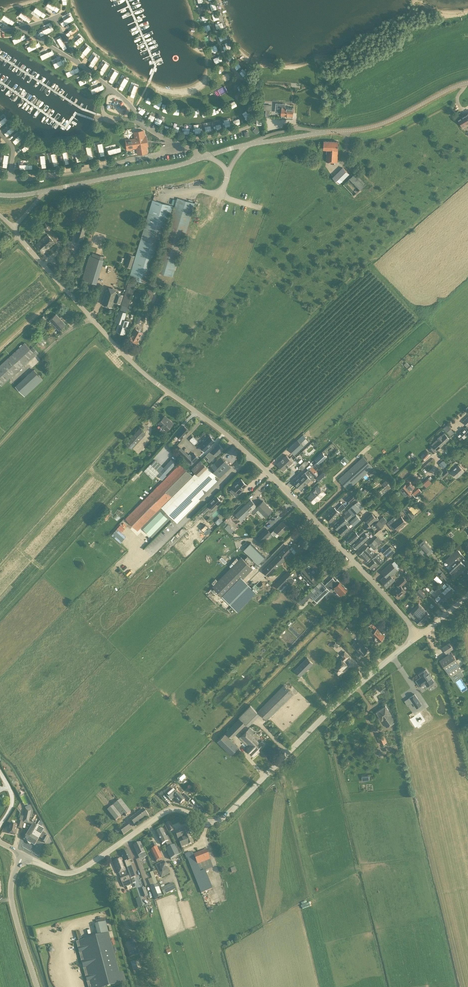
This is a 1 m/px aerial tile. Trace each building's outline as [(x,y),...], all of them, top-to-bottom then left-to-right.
[(210,2),(212,9),(220,8),(219,0),(217,0),(210,2)] [(55,14),(59,19),(64,16),(60,10),(55,14)] [(67,20),(60,24),(63,29),(70,25),(67,20)] [(6,34),(11,37),(14,30),(9,28),(6,34)] [(62,33),(66,37),(72,32),(68,28),(62,33)] [(82,48),(78,52),(82,56),(86,52),(82,48)] [(90,63),(93,58),(88,54),(84,59),(90,63)] [(62,56),(58,61),(63,65),(67,60),(62,56)] [(103,74),(106,70),(101,66),(98,70),(103,74)] [(75,74),(81,76),(84,70),(78,67),(75,74)] [(88,75),(83,80),(87,83),(92,78),(88,75)] [(97,81),(93,85),(97,89),(102,86),(97,81)] [(285,107),(285,104),(276,103),(275,110),(282,110),(281,115),(293,116),(294,108),(285,107)] [(207,107),(200,108),(201,116),(208,115),(207,107)] [(460,118),(458,119),(463,128),(467,125),(467,120),(465,115),(460,118)] [(4,123),(10,126),(13,121),(7,118),(4,123)] [(146,146),(148,146),(146,137),(144,137),(143,130),(134,132),(135,138),(126,140),(127,149),(137,148),(138,154),(147,153),(146,146)] [(25,145),(29,141),(24,137),(21,141),(25,145)] [(324,140),(323,149),(326,149),(326,161),(338,162),(338,149),(339,141),(324,140)] [(349,174),(342,167),(333,177),(339,184),(349,174)] [(347,180),(352,185),(354,183),(360,189),(366,183),(356,172),(347,180)] [(190,217),(195,203),(177,198),(173,213),(190,217)] [(151,199),(132,274),(150,279),(169,203),(151,199)] [(39,226),(43,227),(44,221),(51,223),(52,218),(41,215),(39,226)] [(77,236),(82,238),(88,219),(83,217),(77,236)] [(55,243),(47,234),(36,244),(43,253),(55,243)] [(160,273),(173,276),(180,243),(168,240),(166,248),(165,247),(160,273)] [(91,256),(89,255),(82,279),(97,284),(104,260),(103,259),(104,256),(92,253),(91,256)] [(129,254),(125,265),(131,267),(134,255),(129,254)] [(128,281),(121,308),(128,310),(135,283),(128,281)] [(105,294),(102,304),(105,305),(106,306),(108,307),(109,306),(112,307),(114,301),(120,303),(123,295),(115,293),(116,289),(109,286),(108,290),(106,289),(105,294)] [(125,311),(120,310),(116,320),(119,321),(117,329),(125,331),(128,318),(123,317),(125,311)] [(65,324),(56,314),(49,320),(59,330),(65,324)] [(136,327),(136,328),(135,328),(128,340),(136,345),(143,333),(139,330),(139,329),(136,327)] [(47,342),(42,337),(38,342),(42,346),(47,342)] [(31,349),(25,342),(24,342),(0,365),(0,384),(2,386),(38,352),(33,347),(31,349)] [(25,396),(43,380),(33,369),(15,386),(25,396)] [(171,426),(174,423),(165,414),(158,422),(161,425),(160,426),(163,428),(164,427),(167,430),(169,428),(171,426)] [(463,421),(467,426),(465,428),(457,435),(461,440),(467,433),(467,416),(463,421)] [(447,424),(443,427),(450,436),(454,432),(447,424)] [(181,438),(189,430),(184,426),(177,434),(181,438)] [(132,449),(146,433),(139,427),(125,443),(132,449)] [(432,445),(432,446),(429,449),(433,453),(436,450),(443,444),(442,444),(449,438),(445,434),(444,433),(441,436),(440,435),(437,439),(431,444),(432,445)] [(303,435),(288,448),(294,455),(304,446),(303,445),(308,441),(303,435)] [(215,441),(210,436),(200,446),(205,451),(215,441)] [(323,450),(327,455),(337,447),(333,442),(323,450)] [(218,443),(205,455),(205,456),(208,459),(207,460),(209,462),(216,455),(224,448),(218,443)] [(191,464),(198,457),(194,453),(192,456),(190,454),(189,456),(180,447),(177,450),(191,464)] [(425,460),(431,454),(427,450),(420,456),(425,460)] [(326,456),(322,452),(314,459),(318,463),(326,456)] [(277,463),(280,467),(289,458),(286,455),(277,463)] [(344,455),(340,460),(345,465),(349,460),(344,455)] [(194,471),(195,473),(192,476),(180,464),(125,518),(138,531),(161,507),(177,523),(200,500),(196,495),(215,476),(215,477),(215,478),(217,481),(220,478),(231,467),(220,456),(210,466),(209,464),(206,466),(200,460),(191,469),(194,471)] [(363,456),(338,479),(348,489),(373,467),(372,467),(363,456)] [(159,472),(157,475),(162,480),(166,475),(166,474),(177,463),(172,458),(161,470),(159,472)] [(289,458),(280,467),(283,470),(293,462),(289,458)] [(308,464),(305,460),(299,467),(302,470),(308,464)] [(157,475),(159,472),(156,468),(151,464),(150,463),(149,465),(144,471),(151,477),(153,479),(157,475)] [(458,464),(451,471),(456,477),(464,471),(458,464)] [(294,483),(297,486),(316,470),(312,466),(305,473),(294,483)] [(376,471),(373,467),(367,473),(371,476),(376,471)] [(446,469),(438,476),(441,480),(449,473),(446,469)] [(297,486),(300,490),(311,479),(314,477),(319,473),(316,470),(297,486)] [(426,487),(432,482),(427,478),(422,482),(423,483),(421,485),(424,489),(426,487)] [(236,497),(239,494),(242,490),(247,485),(241,479),(238,483),(235,483),(235,485),(233,487),(230,491),(236,497)] [(381,495),(384,493),(393,485),(390,482),(379,492),(381,495)] [(411,490),(414,487),(410,482),(407,485),(406,484),(401,488),(407,495),(412,491),(411,490)] [(313,492),(308,497),(313,502),(318,498),(319,499),(325,493),(318,485),(312,491),(313,492)] [(412,493),(415,497),(421,491),(418,488),(412,493)] [(365,493),(363,491),(356,498),(358,499),(365,493)] [(349,503),(355,497),(351,494),(346,499),(349,503)] [(213,510),(222,501),(216,496),(208,504),(213,510)] [(250,500),(235,514),(241,521),(251,511),(253,514),(259,509),(265,516),(272,510),(263,501),(257,507),(250,500)] [(334,508),(325,517),(331,522),(340,513),(339,512),(346,506),(343,503),(336,509),(334,508)] [(347,521),(360,509),(355,503),(348,510),(345,512),(347,513),(343,517),(333,525),(337,529),(347,521)] [(413,504),(408,508),(414,513),(418,510),(413,504)] [(201,510),(184,526),(186,530),(203,512),(201,510)] [(160,511),(143,528),(150,536),(167,518),(160,511)] [(374,522),(378,519),(377,517),(376,517),(372,513),(365,519),(370,524),(373,521),(374,522)] [(348,526),(352,523),(354,525),(360,519),(356,514),(349,520),(345,523),(338,530),(342,535),(350,528),(348,526)] [(383,524),(387,521),(383,516),(379,519),(383,524)] [(393,530),(396,528),(397,530),(406,523),(401,516),(395,522),(392,518),(387,522),(392,529),(393,530)] [(379,529),(384,525),(378,519),(374,524),(379,529)] [(274,529),(272,531),(275,534),(277,532),(280,535),(288,527),(282,521),(274,529)] [(207,534),(211,530),(205,524),(201,528),(207,534)] [(119,526),(115,530),(119,534),(123,529),(119,526)] [(360,536),(365,531),(362,527),(357,533),(355,531),(347,538),(351,543),(359,536),(360,536)] [(261,534),(265,539),(271,533),(266,528),(261,534)] [(356,548),(363,542),(362,542),(367,538),(363,533),(359,538),(352,544),(356,548)] [(374,553),(373,551),(372,551),(374,550),(374,549),(379,544),(382,542),(377,537),(369,544),(371,546),(369,548),(368,546),(362,551),(368,558),(374,553)] [(164,553),(172,546),(169,543),(173,540),(172,539),(160,549),(164,553)] [(297,544),(295,543),(290,548),(291,550),(294,547),(299,553),(307,545),(302,539),(297,544)] [(426,545),(428,543),(426,541),(421,546),(427,553),(430,550),(426,545)] [(265,556),(251,542),(244,549),(259,563),(265,556)] [(287,545),(262,570),(268,577),(286,559),(285,557),(292,550),(291,550),(290,548),(287,545)] [(388,558),(395,551),(390,546),(383,552),(388,558)] [(421,549),(418,552),(423,558),(426,555),(421,549)] [(457,557),(461,553),(457,549),(445,560),(449,564),(446,567),(454,576),(465,566),(457,557)] [(366,560),(368,558),(362,551),(360,554),(366,560)] [(383,560),(378,554),(373,559),(367,564),(371,568),(374,565),(376,567),(379,564),(378,564),(383,560)] [(241,557),(212,586),(222,596),(236,582),(238,583),(253,568),(241,557)] [(316,580),(318,578),(313,573),(315,571),(316,572),(321,566),(314,558),(308,564),(309,564),(307,566),(306,566),(304,568),(304,567),(300,570),(302,571),(299,574),(310,585),(312,582),(313,583),(316,580)] [(385,575),(380,579),(386,587),(394,580),(391,576),(398,570),(397,569),(399,566),(394,560),(392,563),(391,562),(381,571),(385,575)] [(280,591),(288,584),(289,585),(294,580),(292,577),(293,576),(287,571),(284,574),(277,580),(274,584),(280,591)] [(448,597),(454,590),(449,585),(448,585),(445,582),(449,579),(442,572),(439,576),(443,581),(439,585),(440,587),(439,588),(448,597)] [(332,577),(324,585),(330,590),(333,587),(337,592),(336,593),(339,596),(340,595),(346,589),(337,579),(336,580),(332,577)] [(406,581),(403,577),(396,583),(398,586),(392,591),(398,598),(406,591),(401,586),(406,581)] [(330,590),(324,585),(321,581),(299,601),(296,604),(298,606),(301,603),(302,604),(311,595),(317,602),(330,590)] [(438,587),(434,590),(444,600),(448,597),(439,588),(438,587)] [(426,595),(422,591),(419,588),(416,592),(422,598),(426,595)] [(444,600),(434,590),(431,593),(441,603),(444,600)] [(418,603),(411,611),(423,621),(430,614),(425,609),(418,603)] [(408,614),(415,619),(414,620),(419,624),(423,621),(411,611),(409,613),(408,614)] [(374,625),(376,622),(372,619),(369,621),(371,623),(368,626),(374,632),(372,634),(379,641),(384,635),(374,625)] [(359,646),(357,649),(360,652),(356,655),(358,658),(366,650),(363,647),(364,646),(359,641),(355,644),(357,645),(357,644),(359,646)] [(443,650),(446,655),(439,660),(451,677),(463,669),(451,652),(452,652),(450,650),(453,648),(448,641),(442,645),(445,649),(443,650)] [(339,674),(343,671),(341,669),(346,664),(343,661),(348,656),(345,652),(341,655),(343,657),(334,665),(333,664),(330,667),(334,670),(335,669),(339,674)] [(307,657),(294,670),(300,676),(313,664),(307,657)] [(425,683),(427,686),(428,685),(428,686),(429,686),(433,684),(433,683),(432,682),(433,681),(430,676),(431,675),(429,674),(428,674),(425,669),(419,674),(421,677),(416,680),(420,686),(425,683)] [(267,720),(293,694),(284,685),(257,711),(267,720)] [(414,694),(409,697),(416,707),(421,704),(414,694)] [(232,725),(239,731),(246,724),(248,726),(260,714),(250,705),(239,716),(240,717),(232,725)] [(390,712),(385,705),(376,712),(381,720),(386,727),(395,720),(390,712)] [(232,738),(239,731),(232,725),(225,732),(232,738)] [(245,736),(252,742),(259,750),(263,746),(263,745),(265,743),(262,741),(260,743),(257,740),(260,736),(255,732),(250,727),(243,734),(245,736)] [(238,747),(225,733),(217,741),(231,754),(238,747)] [(259,750),(252,742),(245,736),(243,734),(239,737),(249,747),(247,748),(254,755),(259,750)] [(383,734),(377,737),(380,744),(387,741),(383,734)] [(174,789),(166,796),(171,801),(174,798),(180,804),(185,800),(180,795),(179,793),(178,794),(174,789)] [(126,817),(131,813),(121,800),(107,811),(115,821),(124,815),(126,817)] [(148,816),(143,809),(130,819),(135,826),(148,816)] [(22,823),(24,817),(20,817),(19,822),(17,822),(16,826),(10,824),(8,834),(15,835),(16,829),(21,830),(23,823),(22,823)] [(119,829),(118,828),(115,831),(117,834),(120,831),(123,835),(131,829),(127,824),(125,822),(122,824),(124,826),(119,829)] [(165,825),(169,833),(174,830),(170,822),(165,825)] [(34,846),(38,839),(31,835),(37,825),(35,824),(34,826),(32,824),(23,839),(34,846)] [(31,835),(38,839),(43,831),(44,830),(43,829),(37,825),(31,835)] [(184,839),(184,838),(189,836),(186,829),(176,833),(179,840),(178,840),(179,841),(184,839)] [(166,843),(168,848),(166,849),(171,859),(179,855),(173,843),(170,835),(166,837),(162,830),(156,833),(162,845),(166,843)] [(193,844),(189,836),(184,838),(184,839),(179,841),(182,848),(187,846),(193,844)] [(140,843),(133,847),(138,856),(140,855),(141,859),(147,856),(145,852),(140,843)] [(163,858),(157,848),(150,851),(156,862),(163,858)] [(187,858),(195,879),(201,894),(213,889),(205,870),(213,867),(210,860),(206,850),(193,855),(192,852),(190,852),(185,855),(186,858),(187,858)] [(136,877),(132,866),(131,866),(130,863),(133,863),(128,852),(122,855),(126,862),(125,863),(130,880),(131,879),(132,883),(135,882),(134,878),(136,877)] [(122,883),(130,880),(128,875),(126,870),(123,863),(124,863),(123,858),(113,862),(118,874),(118,873),(120,878),(122,883)] [(161,878),(170,874),(168,870),(169,870),(169,869),(166,864),(165,863),(165,864),(163,861),(154,865),(161,878)] [(175,890),(172,883),(161,889),(164,895),(175,890)] [(155,900),(162,897),(157,885),(150,888),(155,900)] [(95,925),(98,937),(79,942),(91,986),(108,986),(122,983),(109,935),(105,922),(95,925)] [(139,955),(135,940),(126,943),(130,958),(139,955)]
